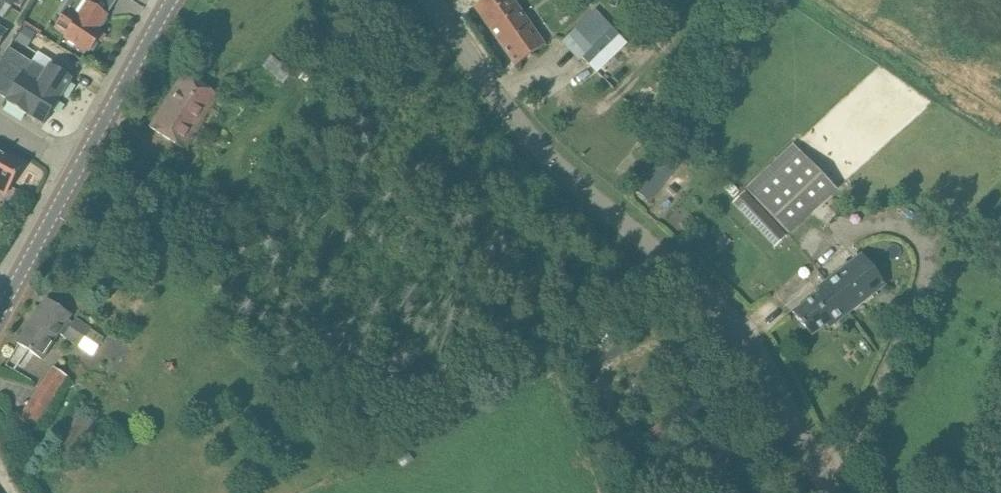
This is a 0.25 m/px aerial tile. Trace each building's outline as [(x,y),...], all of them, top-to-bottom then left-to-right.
[(515,66),(532,55),(546,45),(514,0),(484,0),(474,7),(515,66)] [(730,9),(739,16),(751,0),(738,0),(730,9)] [(72,43),(89,54),(103,33),(98,30),(108,15),(88,2),(75,21),(64,14),(56,27),(66,34),(64,38),(72,43)] [(602,37),(586,20),(564,41),(580,58),(602,37)] [(27,48),(36,34),(25,27),(16,40),(27,48)] [(589,65),(607,48),(600,41),(583,58),(589,65)] [(72,78),(50,65),(46,71),(9,49),(0,63),(0,94),(7,98),(6,100),(8,101),(7,103),(28,116),(28,114),(45,124),(60,99),(59,99),(72,78)] [(265,66),(280,79),(284,82),(294,69),(276,54),(265,66)] [(151,128),(168,139),(183,148),(217,94),(185,74),(151,128)] [(778,223),(788,234),(836,189),(795,145),(747,190),(778,223)] [(9,187),(5,193),(6,194),(21,166),(5,157),(3,156),(5,153),(0,150),(0,182),(9,187)] [(664,151),(655,162),(671,176),(680,165),(664,151)] [(189,159),(180,153),(173,164),(183,170),(189,159)] [(661,188),(644,174),(634,186),(650,200),(661,188)] [(760,229),(772,218),(746,190),(734,202),(760,229)] [(862,255),(834,277),(818,289),(820,292),(841,319),(886,285),(862,255)] [(841,319),(820,292),(793,313),(811,336),(826,325),(829,328),(841,319)] [(46,299),(17,343),(42,359),(59,334),(64,337),(64,338),(79,348),(92,328),(76,318),(74,323),(68,319),(71,316),(46,299)] [(54,367),(19,419),(36,431),(58,398),(56,396),(68,377),(54,367)] [(74,458),(99,426),(77,409),(53,442),(74,458)] [(406,447),(394,454),(402,468),(415,460),(406,447)]
